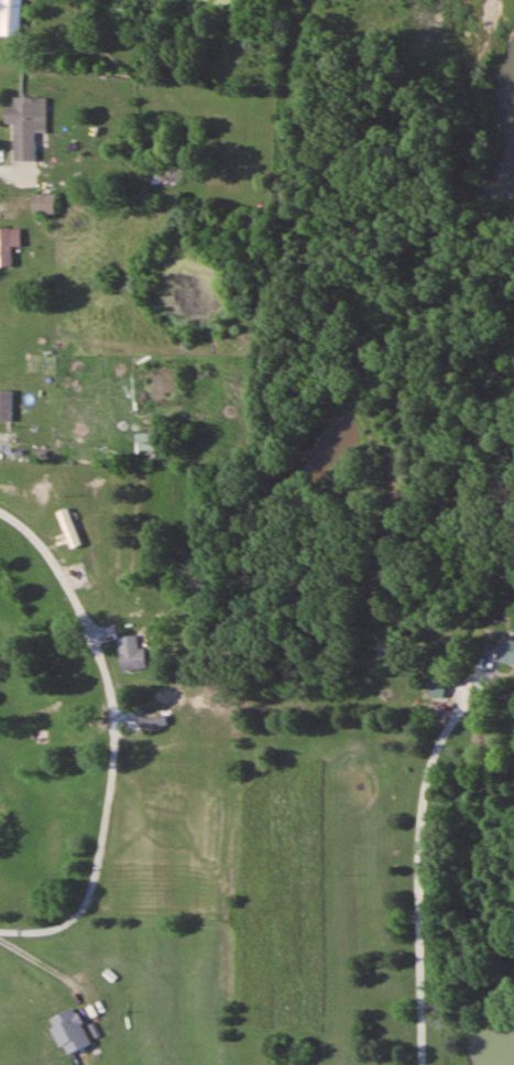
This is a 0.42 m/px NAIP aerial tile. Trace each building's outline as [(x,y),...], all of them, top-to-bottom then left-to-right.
[(0,36),(22,37),(22,0),(1,0),(0,36)] [(36,132),(47,132),(48,98),(15,97),(15,107),(7,107),(6,124),(14,124),(13,163),(16,163),(16,187),(35,187),(36,132)] [(31,215),(53,215),(53,195),(31,195),(31,215)] [(11,247),(20,247),(20,229),(0,230),(0,268),(11,268),(11,247)] [(13,421),(13,391),(0,391),(0,421),(13,421)] [(57,513),(71,549),(81,545),(67,509),(57,513)] [(121,672),(147,668),(145,647),(139,648),(137,635),(117,637),(121,672)] [(506,639),(500,661),(513,665),(513,641),(506,639)] [(447,685),(432,681),(429,695),(444,699),(447,685)] [(142,730),(169,726),(168,715),(140,719),(142,730)] [(90,1043),(73,1008),(47,1020),(65,1056),(90,1043)]
